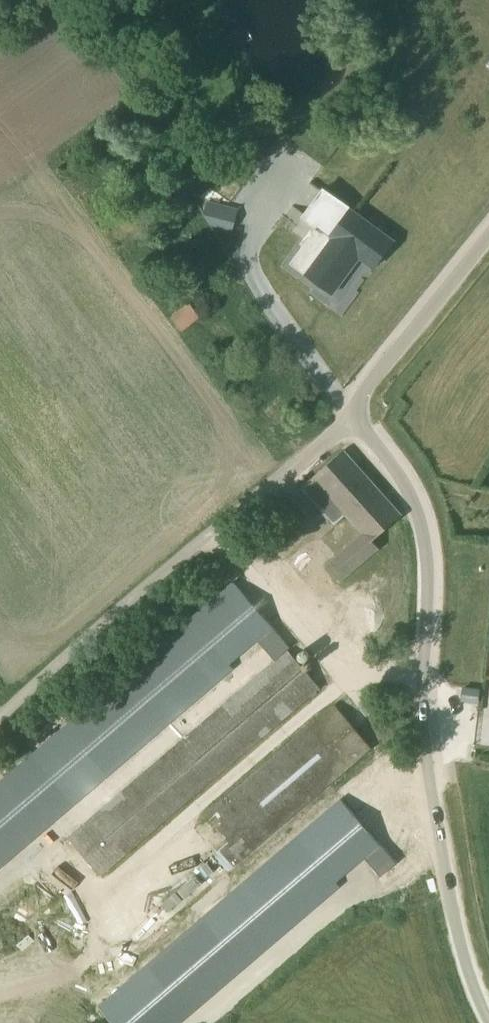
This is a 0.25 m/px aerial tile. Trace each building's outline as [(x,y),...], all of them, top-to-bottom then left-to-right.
[(317,228),(293,264),(307,274),(334,238),(331,236),(352,208),(332,194),(311,224),(317,228)] [(374,267),(394,241),(352,208),(331,236),(334,238),(307,274),(333,293),(359,256),(374,267)] [(212,225),(231,231),(236,216),(217,209),(212,225)] [(171,316),(183,330),(197,319),(186,304),(171,316)] [(402,516),(343,450),(300,488),(333,526),(348,514),(363,533),(327,564),(341,580),(379,548),(373,540),(402,516)] [(23,848),(232,670),(228,665),(258,640),(276,661),(289,649),(291,647),(235,581),(0,781),(0,868),(23,848)] [(100,874),(119,859),(321,686),(289,649),(276,661),(68,837),(100,874)] [(482,691),(463,689),(462,705),(480,706),(482,691)] [(228,870),(356,760),(371,747),(335,705),(192,828),(228,870)] [(98,1000),(117,1022),(166,1022),(335,878),(329,872),(359,846),(367,854),(382,840),(340,792),(98,1000)]
